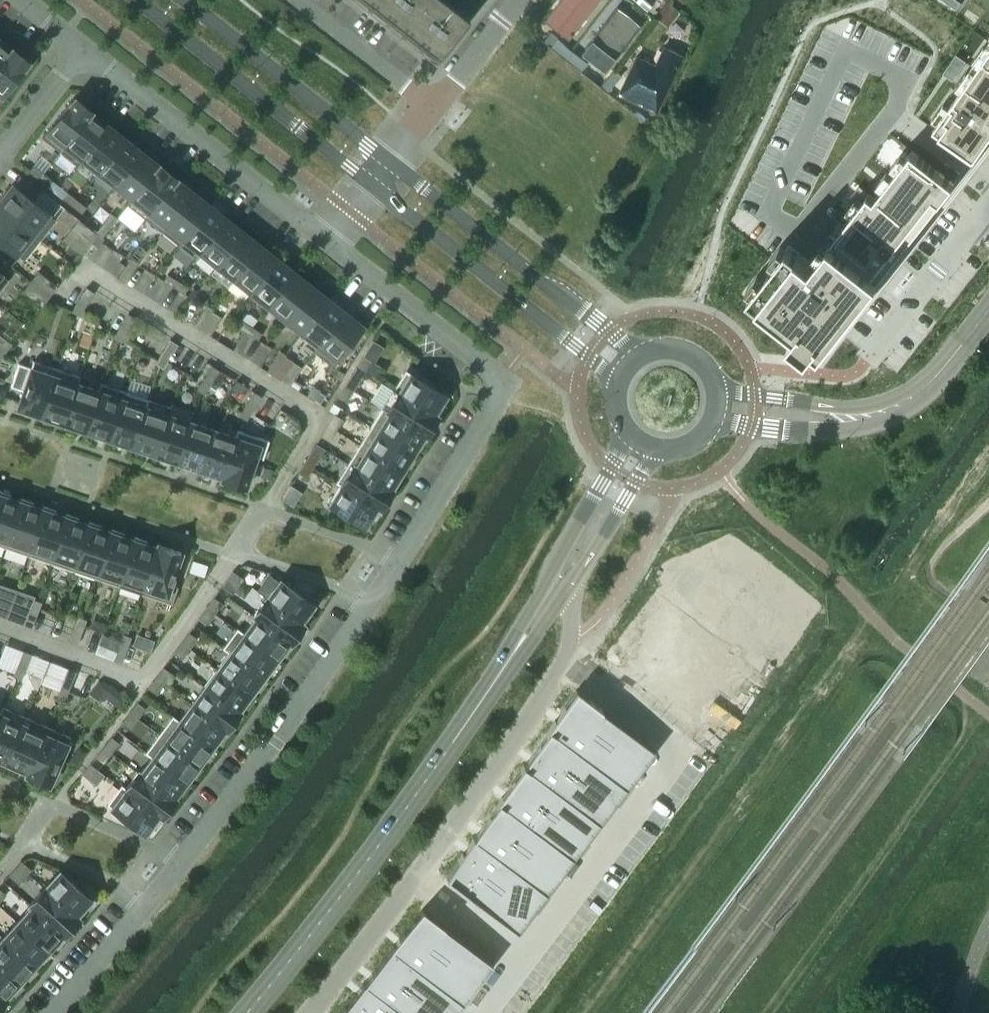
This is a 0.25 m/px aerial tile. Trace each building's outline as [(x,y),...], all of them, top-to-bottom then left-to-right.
[(439,56),(465,23),(437,0),(368,0),(439,56)] [(583,0),(561,0),(544,21),(567,39),(592,7),(583,0)] [(947,2),(957,9),(961,2),(958,0),(949,0),(947,2)] [(638,27),(615,9),(591,40),(593,42),(586,52),(604,66),(612,57),(614,58),(638,27)] [(11,48),(0,40),(0,62),(11,48)] [(655,111),(682,56),(663,47),(654,65),(636,56),(618,93),(655,111)] [(28,62),(11,48),(0,62),(0,98),(28,62)] [(934,128),(973,155),(974,155),(975,155),(976,155),(977,154),(988,137),(988,50),(934,128)] [(957,54),(952,61),(962,67),(967,61),(957,54)] [(952,61),(948,67),(958,74),(962,67),(952,61)] [(948,67),(943,73),(953,80),(958,74),(948,67)] [(59,151),(91,111),(73,97),(41,137),(59,151)] [(76,165),(108,125),(91,111),(59,151),(76,165)] [(98,172),(125,138),(108,125),(76,165),(77,165),(82,159),(98,172)] [(115,185),(142,151),(125,138),(98,172),(115,185)] [(777,260),(751,294),(797,330),(791,338),(810,353),(816,345),(823,350),(954,183),(912,150),(875,197),(869,192),(813,263),(790,244),(777,260)] [(127,205),(159,165),(142,151),(115,185),(131,198),(126,204),(127,205)] [(42,172),(33,165),(28,171),(38,179),(42,172)] [(144,218),(176,178),(159,165),(127,205),(144,218)] [(52,180),(42,172),(38,179),(47,186),(52,180)] [(161,231),(193,191),(176,178),(144,218),(161,231)] [(11,185),(0,199),(0,208),(37,238),(53,218),(11,185)] [(76,199),(67,191),(62,198),(71,205),(76,199)] [(178,245),(210,205),(193,191),(161,231),(162,232),(167,226),(182,238),(177,244),(178,245)] [(81,213),(86,207),(76,199),(71,205),(81,213)] [(195,258),(226,218),(210,205),(178,245),(195,258)] [(0,208),(0,240),(22,258),(37,238),(0,208)] [(109,227),(117,217),(110,213),(103,222),(109,227)] [(217,265),(243,232),(226,218),(195,258),(195,259),(200,252),(217,265)] [(82,254),(97,234),(78,219),(62,239),(82,254)] [(101,237),(109,227),(103,222),(95,232),(101,237)] [(234,279),(260,245),(243,232),(217,265),(234,279)] [(251,292),(277,258),(260,245),(234,279),(251,292)] [(131,272),(137,262),(131,258),(124,268),(131,272)] [(268,305),(294,272),(277,258),(251,292),(268,305)] [(125,282),(131,272),(124,268),(118,278),(125,282)] [(57,286),(38,271),(30,280),(49,296),(57,286)] [(285,319),(311,285),(294,272),(268,305),(285,319)] [(173,287),(178,280),(167,274),(163,280),(173,287)] [(49,296),(30,280),(22,290),(41,306),(49,296)] [(184,293),(188,287),(178,280),(173,287),(184,293)] [(302,332),(328,299),(311,285),(285,319),(302,332)] [(86,303),(93,292),(86,287),(79,299),(86,303)] [(79,315),(86,303),(79,299),(71,311),(79,315)] [(314,352),(345,312),(328,299),(302,332),(318,345),(313,351),(314,352)] [(206,319),(213,308),(206,304),(199,315),(206,319)] [(331,365),(363,326),(345,312),(314,352),(331,365)] [(128,330),(135,318),(128,313),(120,325),(128,330)] [(200,329),(206,319),(199,315),(193,325),(200,329)] [(247,333),(251,326),(241,320),(237,326),(247,333)] [(121,341),(128,330),(120,325),(113,337),(121,341)] [(261,333),(251,326),(247,333),(257,339),(261,333)] [(0,335),(0,350),(4,353),(12,343),(0,335)] [(170,356),(177,344),(170,339),(162,351),(170,356)] [(280,365),(286,354),(279,350),(273,360),(280,365)] [(162,367),(170,356),(162,351),(155,363),(162,367)] [(369,363),(371,361),(363,355),(356,366),(364,371),(369,363)] [(40,418),(56,368),(33,360),(17,407),(40,415),(39,418),(40,418)] [(273,375),(280,365),(273,360),(266,371),(273,375)] [(380,366),(371,361),(369,363),(364,371),(373,377),(380,366)] [(212,382),(219,370),(211,365),(204,377),(212,382)] [(62,426),(79,376),(56,368),(40,418),(51,422),(52,419),(62,422),(61,425),(62,426)] [(449,397),(405,370),(393,389),(437,417),(449,397)] [(353,390),(360,379),(351,374),(345,385),(353,390)] [(85,433),(102,384),(101,383),(99,390),(78,383),(80,376),(79,376),(62,426),(74,430),(75,427),(85,430),(84,433),(85,433)] [(204,393),(212,382),(204,377),(197,389),(204,393)] [(108,441),(125,391),(102,384),(85,433),(97,437),(98,434),(108,438),(107,441),(108,441)] [(313,400),(319,389),(313,385),(306,395),(313,400)] [(346,400),(353,390),(345,385),(338,395),(346,400)] [(437,417),(393,389),(381,408),(425,435),(437,417)] [(131,449),(147,399),(125,391),(108,441),(119,445),(120,442),(131,445),(130,448),(131,449)] [(253,408),(261,396),(253,391),(246,403),(253,408)] [(153,456),(171,404),(168,414),(146,406),(148,399),(147,399),(131,449),(142,453),(143,450),(153,453),(152,456),(153,456)] [(246,419),(253,408),(246,403),(239,415),(246,419)] [(176,464),(190,421),(194,412),(171,404),(153,456),(165,460),(166,457),(176,461),(175,464),(176,464)] [(425,435),(381,408),(370,426),(413,453),(423,435),(425,436),(425,435)] [(335,430),(342,419),(334,414),(327,425),(335,430)] [(199,472),(213,429),(190,421),(176,464),(188,468),(189,465),(199,468),(198,471),(199,472)] [(329,440),(335,430),(327,425),(320,435),(329,440)] [(413,453),(370,426),(359,444),(402,471),(413,453)] [(221,479),(238,430),(237,430),(235,436),(213,429),(199,472),(210,476),(211,473),(221,476),(220,479),(221,479)] [(245,487),(256,456),(262,458),(268,440),(238,430),(221,479),(245,487)] [(402,471),(359,444),(347,463),(391,490),(392,488),(391,488),(402,471)] [(312,466),(319,455),(311,450),(304,461),(312,466)] [(306,477),(312,466),(304,461),(298,472),(306,477)] [(391,490),(347,463),(336,481),(380,508),(391,490)] [(380,508),(336,481),(335,482),(340,485),(328,503),(368,528),(380,508)] [(21,498),(20,497),(19,500),(9,497),(10,494),(0,490),(0,546),(4,547),(21,498)] [(27,555),(44,505),(43,505),(42,508),(32,505),(33,502),(21,498),(4,547),(27,555)] [(50,563),(67,513),(66,513),(65,516),(55,512),(56,509),(44,505),(27,555),(50,563)] [(73,570),(89,521),(88,520),(87,523),(77,520),(78,517),(67,513),(50,563),(73,570)] [(95,578),(112,529),(111,528),(110,531),(100,528),(101,525),(89,521),(73,570),(95,578)] [(697,623),(752,550),(721,527),(657,561),(642,581),(697,623)] [(118,586),(135,536),(134,536),(133,539),(123,535),(124,532),(112,529),(95,578),(118,586)] [(141,593),(157,544),(156,547),(146,543),(146,540),(135,536),(118,586),(141,593)] [(170,584),(181,552),(157,544),(141,593),(171,604),(177,586),(170,584)] [(788,578),(752,550),(697,623),(732,650),(788,578)] [(232,593),(242,578),(232,571),(221,586),(232,593)] [(316,606),(279,579),(278,581),(270,575),(257,591),(265,597),(303,625),(316,606)] [(826,607),(788,578),(732,650),(771,680),(826,607)] [(214,613),(221,603),(213,597),(206,607),(214,613)] [(303,625),(265,597),(253,615),(290,642),(303,625)] [(36,615),(41,602),(33,598),(28,611),(36,615)] [(207,623),(214,613),(206,607),(199,618),(207,623)] [(31,627),(36,615),(28,611),(23,624),(31,627)] [(290,642),(253,615),(252,616),(254,618),(243,632),(236,627),(235,629),(276,659),(288,643),(289,644),(290,642)] [(81,632),(86,619),(78,616),(73,629),(81,632)] [(76,645),(81,632),(73,629),(68,642),(76,645)] [(276,659),(235,629),(223,646),(263,676),(276,659)] [(188,648),(196,638),(188,632),(181,642),(188,648)] [(126,649),(131,636),(123,633),(118,646),(126,649)] [(181,658),(188,648),(181,642),(173,653),(181,658)] [(121,662),(126,649),(118,646),(113,659),(121,662)] [(263,676),(223,646),(222,648),(228,652),(216,668),(250,694),(263,676)] [(26,666),(31,653),(22,650),(17,663),(26,666)] [(21,679),(26,666),(17,663),(12,676),(21,679)] [(163,683),(171,673),(163,667),(155,677),(163,683)] [(70,684),(75,671),(67,668),(62,680),(70,684)] [(250,694),(216,668),(203,686),(239,712),(247,700),(246,699),(250,694)] [(155,693),(163,683),(155,677),(148,687),(155,693)] [(65,696),(70,684),(62,680),(57,693),(65,696)] [(239,712),(203,686),(190,703),(226,729),(239,712)] [(577,690),(549,729),(550,730),(627,789),(656,751),(577,690)] [(137,718),(145,708),(137,702),(129,712),(137,718)] [(226,729),(190,703),(178,720),(172,715),(171,716),(212,746),(216,740),(217,741),(226,729)] [(26,717),(4,707),(0,715),(0,759),(4,761),(3,764),(4,765),(26,717)] [(129,728),(137,718),(129,712),(122,722),(129,728)] [(212,746),(171,716),(158,733),(199,763),(212,746)] [(26,774),(48,727),(26,717),(4,765),(15,769),(17,767),(26,771),(25,774),(26,774)] [(49,784),(70,737),(48,727),(26,774),(49,784)] [(550,730),(524,766),(600,824),(627,789),(550,730)] [(199,763),(158,733),(145,751),(186,781),(199,763)] [(111,752),(118,742),(111,736),(103,746),(111,752)] [(102,762),(111,752),(103,746),(95,756),(102,762)] [(186,781),(145,751),(144,752),(151,757),(140,772),(138,770),(137,771),(174,799),(175,798),(174,797),(186,781)] [(89,779),(97,769),(89,763),(82,773),(89,779)] [(524,765),(499,802),(573,859),(600,824),(524,766),(524,765)] [(174,799),(137,771),(125,787),(121,784),(120,786),(161,816),(174,799)] [(161,816),(120,786),(106,804),(148,835),(161,816)] [(499,802),(474,838),(547,894),(573,859),(499,802)] [(473,838),(446,877),(517,932),(547,894),(474,838),(473,838)] [(18,883),(30,869),(21,861),(9,875),(18,883)] [(93,901),(59,870),(43,887),(78,919),(93,901)] [(78,919),(43,887),(29,903),(63,935),(78,919)] [(63,935),(29,903),(28,904),(30,906),(16,921),(48,950),(61,935),(62,936),(63,935)] [(421,908),(390,948),(463,1003),(493,963),(444,926),(421,908)] [(48,950),(16,921),(2,937),(33,966),(48,950)] [(2,937),(0,939),(0,965),(19,982),(33,966),(2,937)] [(363,983),(403,1012),(455,1012),(463,1003),(390,948),(363,983)] [(0,965),(0,994),(5,999),(15,988),(14,987),(19,982),(0,965)] [(339,1012),(403,1012),(363,983),(363,982),(339,1012)]
